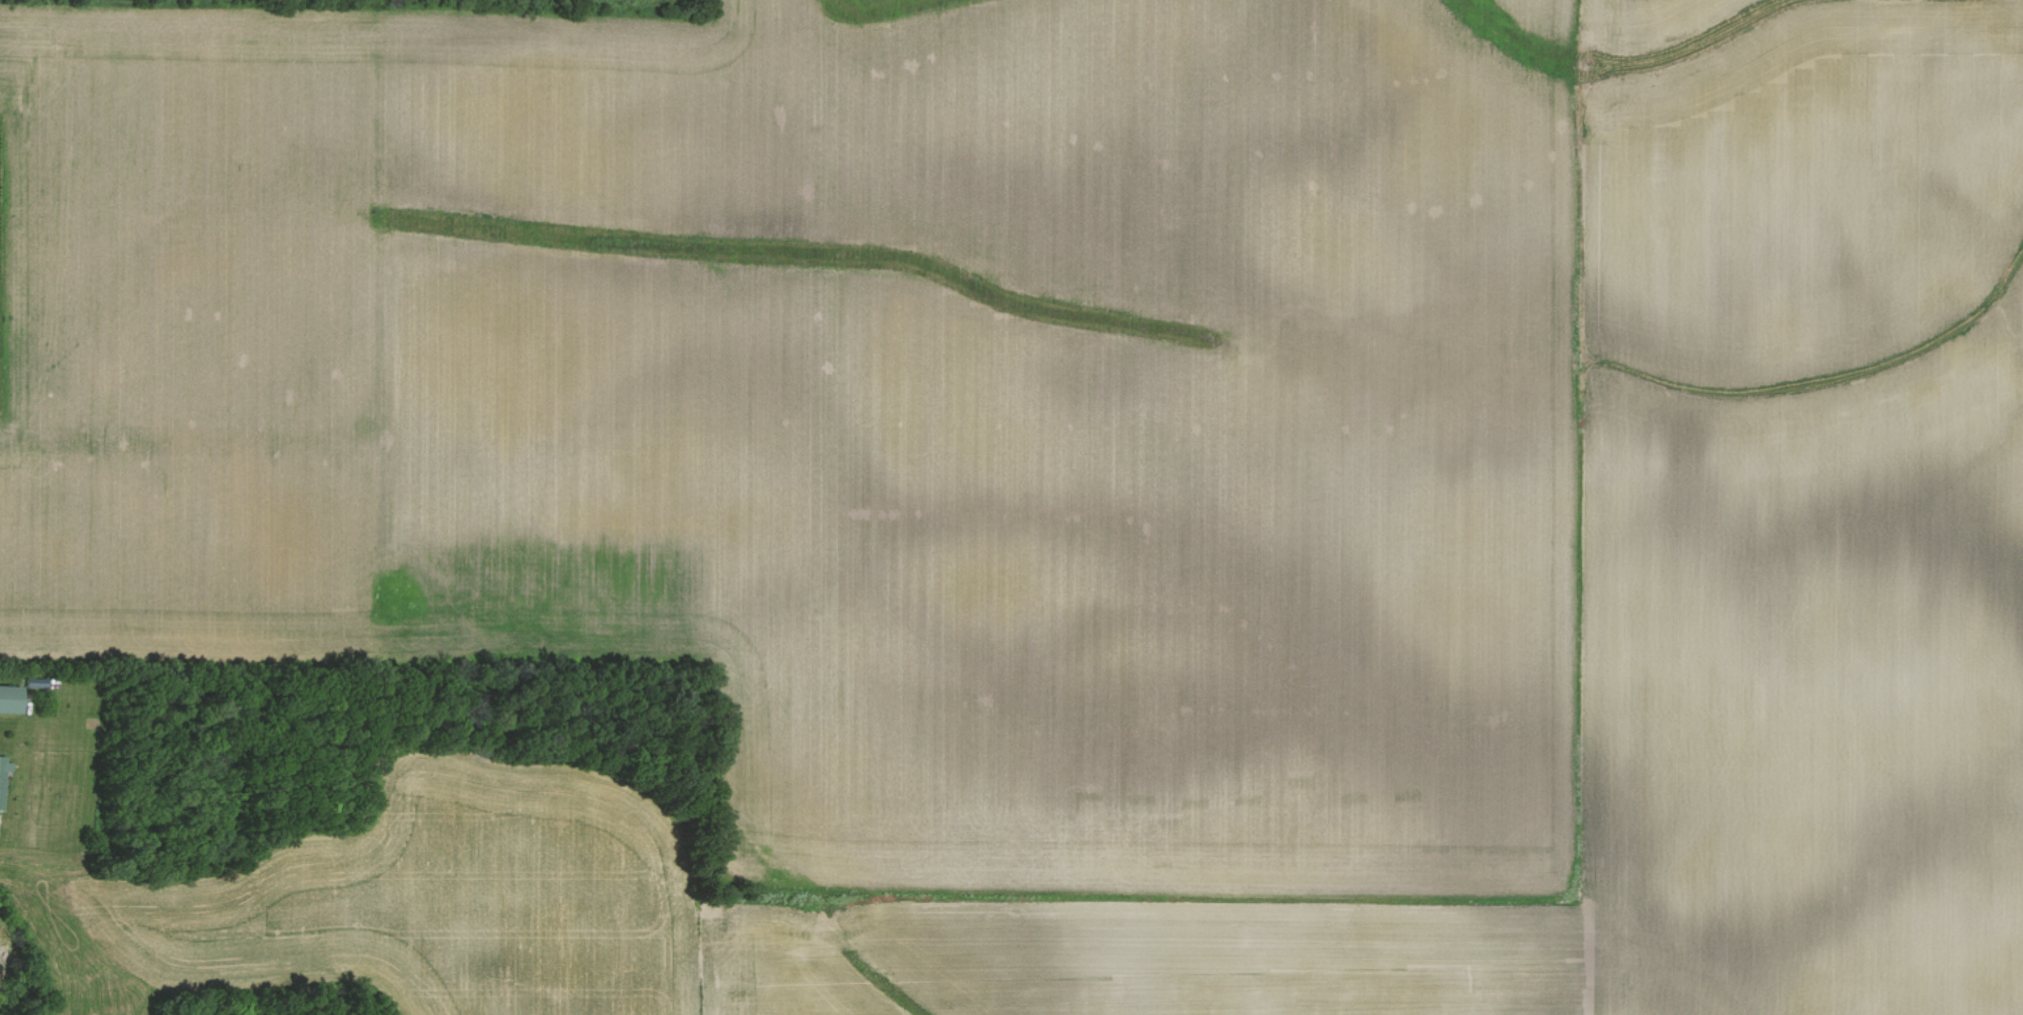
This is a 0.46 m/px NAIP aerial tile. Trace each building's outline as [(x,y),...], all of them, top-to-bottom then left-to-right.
[(18,712),(19,685),(0,684),(0,711),(18,712)]
